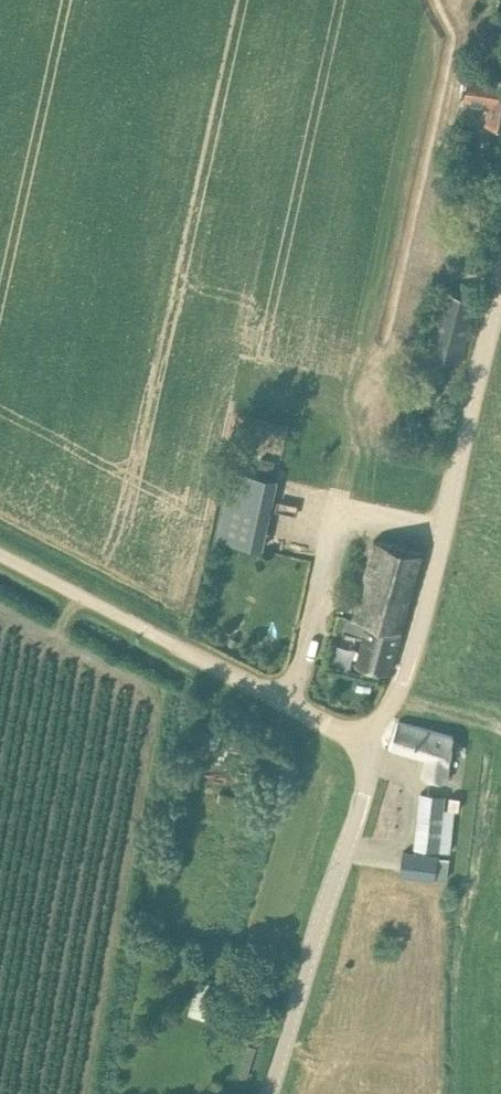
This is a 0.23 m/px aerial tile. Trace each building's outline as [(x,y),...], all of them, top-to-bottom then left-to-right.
[(472,71),(466,100),(490,104),(486,123),(500,126),(500,76),(472,71)] [(441,295),(428,356),(459,362),(472,301),(441,295)] [(233,468),(223,516),(218,538),(262,547),(277,477),(233,468)] [(352,617),(348,616),(344,630),(364,636),(357,664),(390,672),(402,631),(418,572),(423,553),(372,539),(352,617)] [(453,736),(404,723),(398,721),(390,746),(427,756),(422,774),(446,781),(453,736)] [(445,794),(443,794),(421,792),(415,847),(449,851),(453,809),(460,810),(461,796),(450,795),(448,809),(443,808),(445,794)] [(400,875),(422,878),(437,880),(438,877),(448,879),(451,858),(425,854),(403,851),(400,875)] [(196,980),(188,1013),(204,1017),(213,984),(196,980)]
